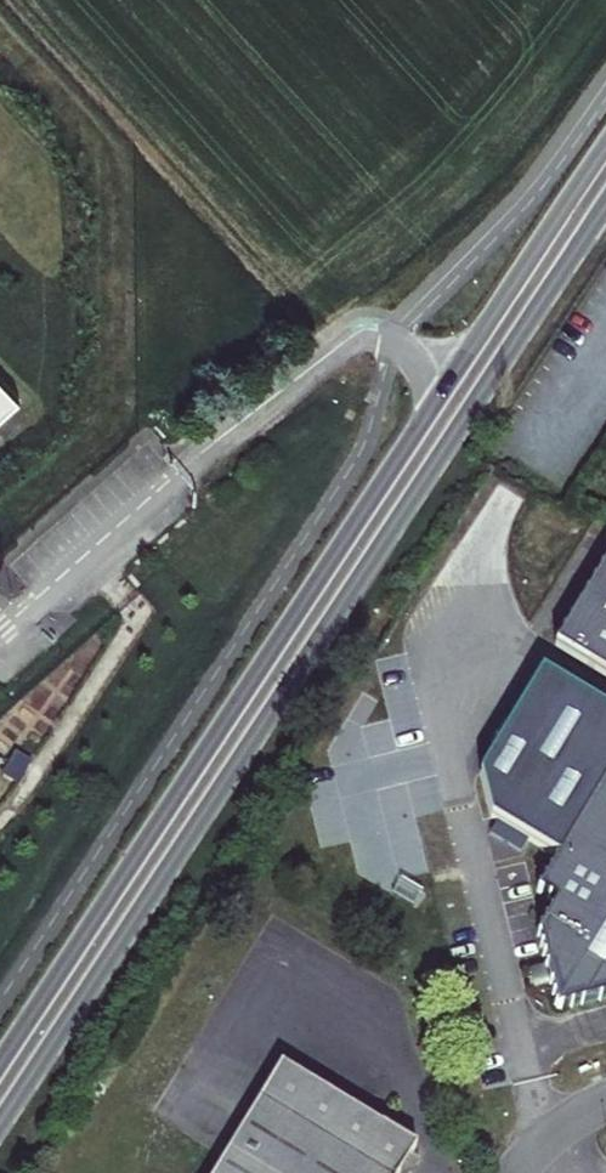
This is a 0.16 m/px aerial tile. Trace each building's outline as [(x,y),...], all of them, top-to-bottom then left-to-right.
[(20,401),(0,379),(0,420),(20,401)] [(555,646),(605,677),(605,562),(555,646)] [(538,892),(556,903),(538,933),(558,1010),(579,1005),(605,998),(605,779),(538,892)] [(416,1146),(281,1064),(215,1172),(400,1172),(416,1146)]
